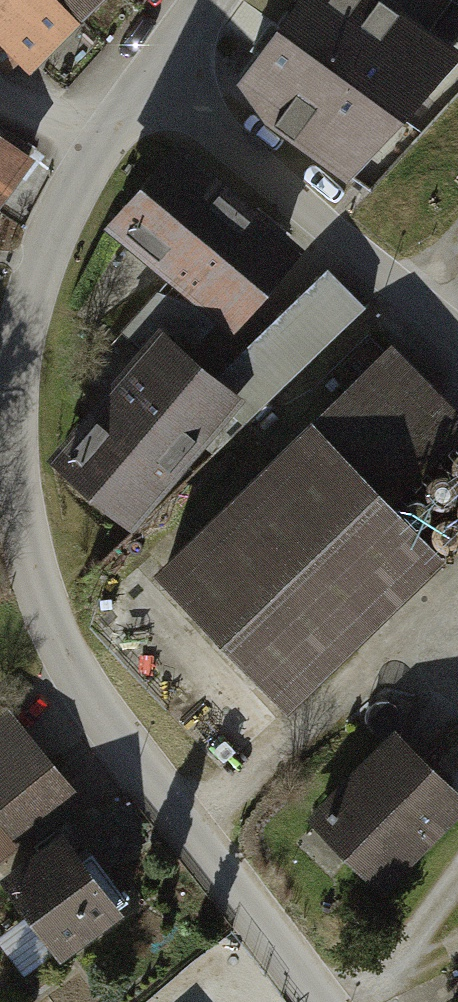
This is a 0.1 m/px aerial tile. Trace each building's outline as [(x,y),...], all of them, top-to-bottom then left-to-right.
[(74,0),(4,0),(0,4),(0,62),(17,79),(32,64),(45,77),(99,25),(74,0)] [(99,25),(124,0),(74,0),(99,25)] [(369,0),(291,0),(224,88),(254,125),(345,191),(456,60),(369,0)] [(0,131),(0,207),(10,215),(47,168),(0,131)] [(316,264),(192,153),(118,236),(242,346),(316,264)] [(257,406),(176,336),(60,471),(141,540),(257,406)] [(404,351),(170,579),(306,717),(457,569),(457,556),(416,512),(457,471),(457,406),(404,351)] [(0,820),(0,881),(93,810),(16,718),(0,729),(0,814),(3,818),(0,820)] [(405,737),(315,825),(387,898),(457,830),(457,791),(405,737)] [(141,921),(78,839),(16,887),(79,969),(141,921)]
